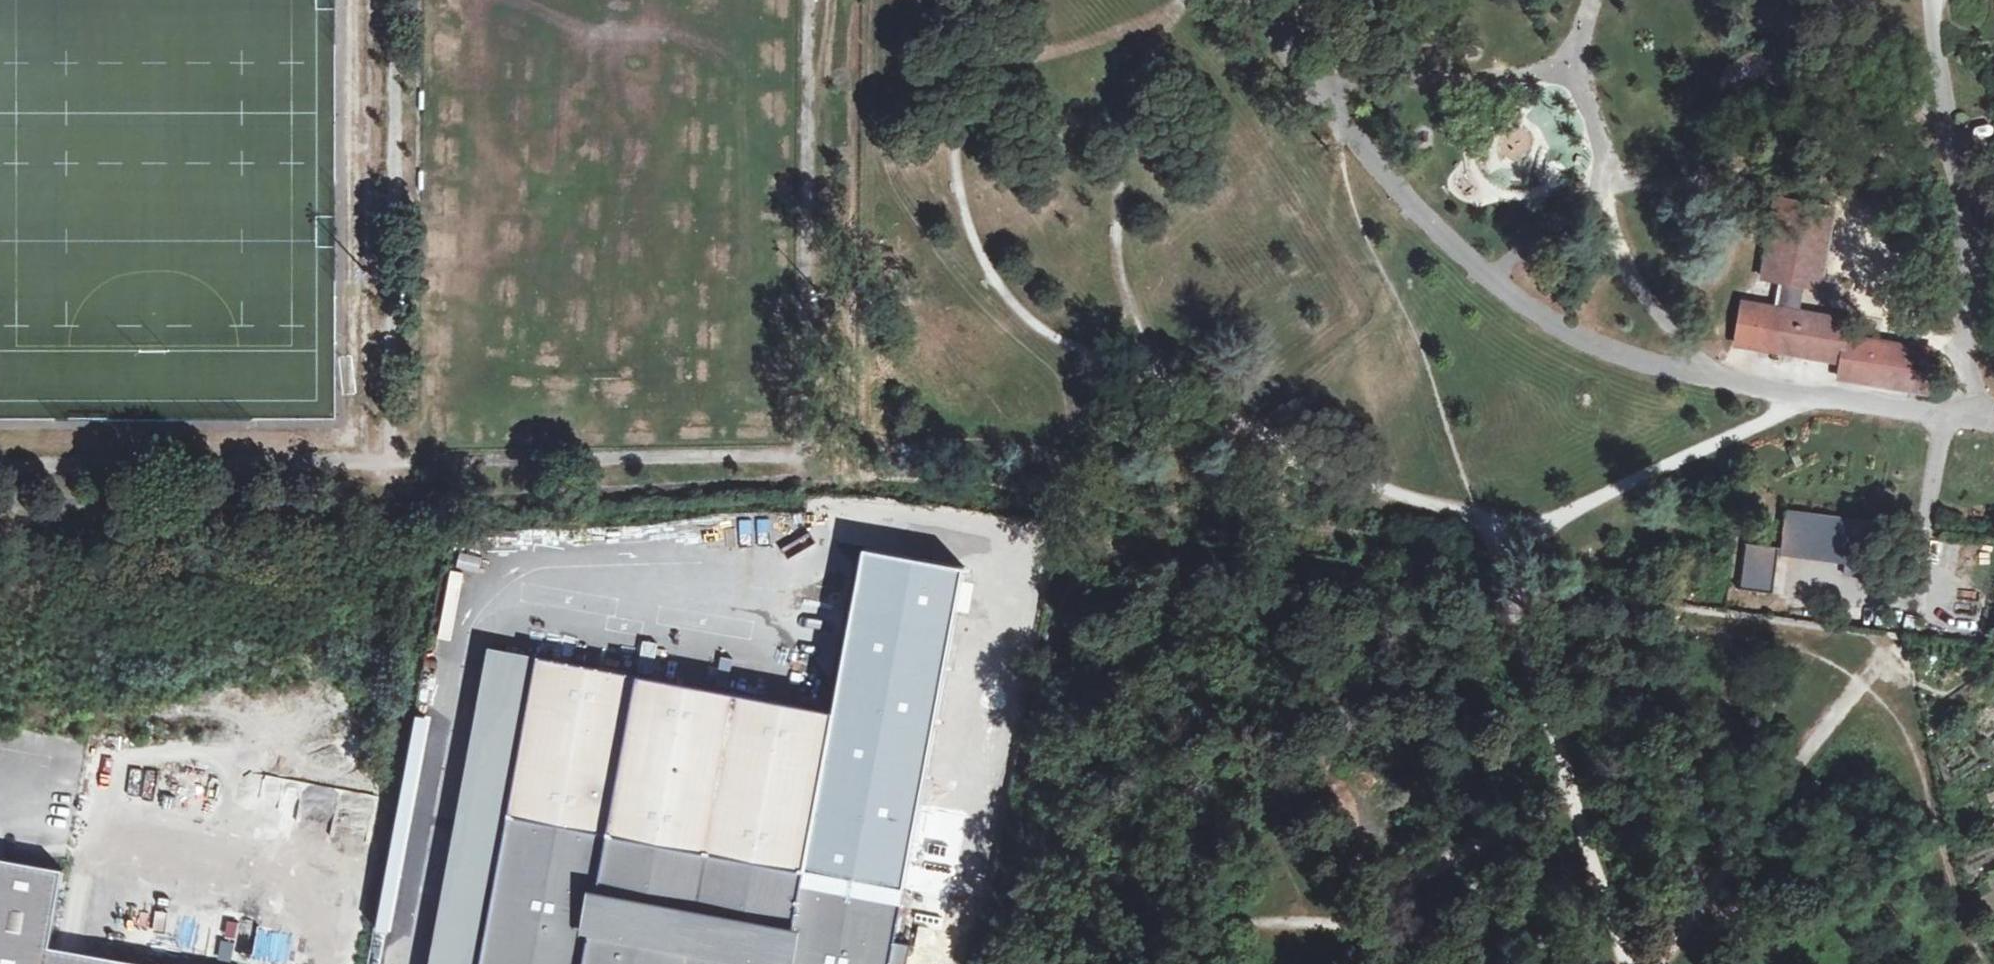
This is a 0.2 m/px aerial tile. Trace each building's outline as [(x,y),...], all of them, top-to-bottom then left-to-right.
[(574,174),(605,175),(605,143),(574,143),(574,174)] [(1935,351),(1846,336),(1849,322),(1816,317),(1817,314),(1800,312),(1802,298),(1805,285),(1821,288),(1834,207),(1777,197),(1763,278),(1780,281),(1775,307),(1743,302),(1736,344),(1842,362),(1839,377),(1928,392),(1935,351)] [(599,247),(597,214),(564,216),(566,249),(599,247)] [(1846,563),(1862,565),(1861,576),(1879,579),(1885,524),(1786,511),(1781,555),(1846,563)] [(1846,563),(1845,574),(1861,576),(1862,565),(1846,563)] [(913,940),(897,937),(906,888),(806,869),(836,712),(540,657),(482,963),(908,963),(913,940)] [(50,945),(64,869),(0,857),(0,963),(153,963),(50,945)]
